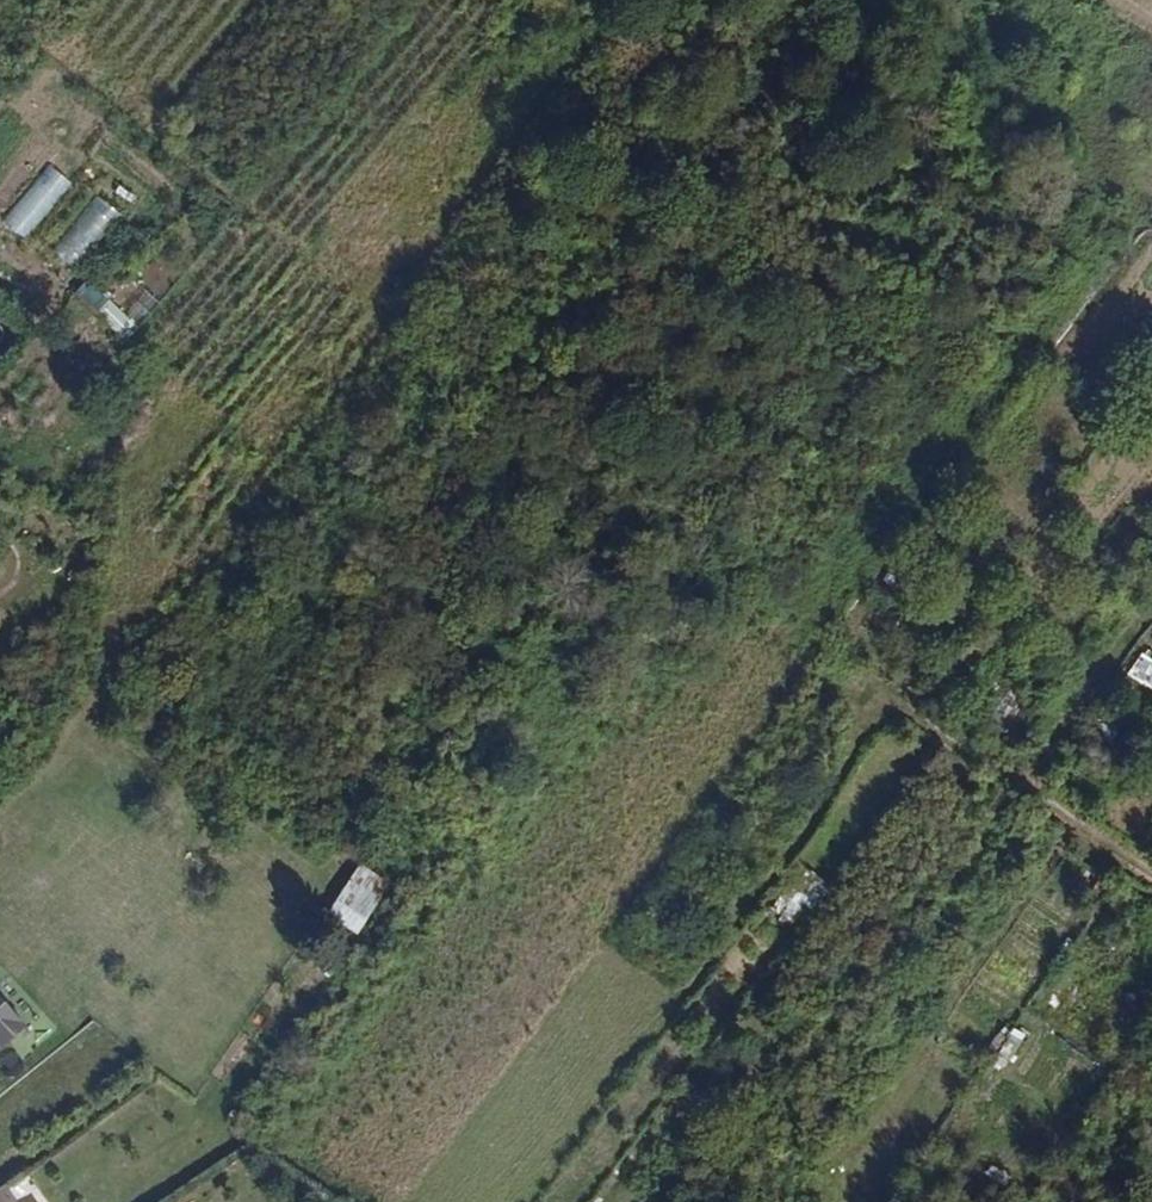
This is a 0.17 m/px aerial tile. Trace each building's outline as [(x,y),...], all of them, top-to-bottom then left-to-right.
[(55,253),(75,267),(118,210),(98,195),(55,253)] [(1079,746),(1096,760),(1114,736),(1096,723),(1079,746)] [(340,905),(362,921),(386,887),(360,868),(336,903),(340,905)] [(805,917),(808,893),(783,889),(779,913),(805,917)] [(355,932),(362,921),(340,905),(332,917),(355,932)] [(27,1026),(0,994),(0,1048),(27,1026)] [(5,1182),(0,1186),(0,1201),(20,1201),(5,1182)]
